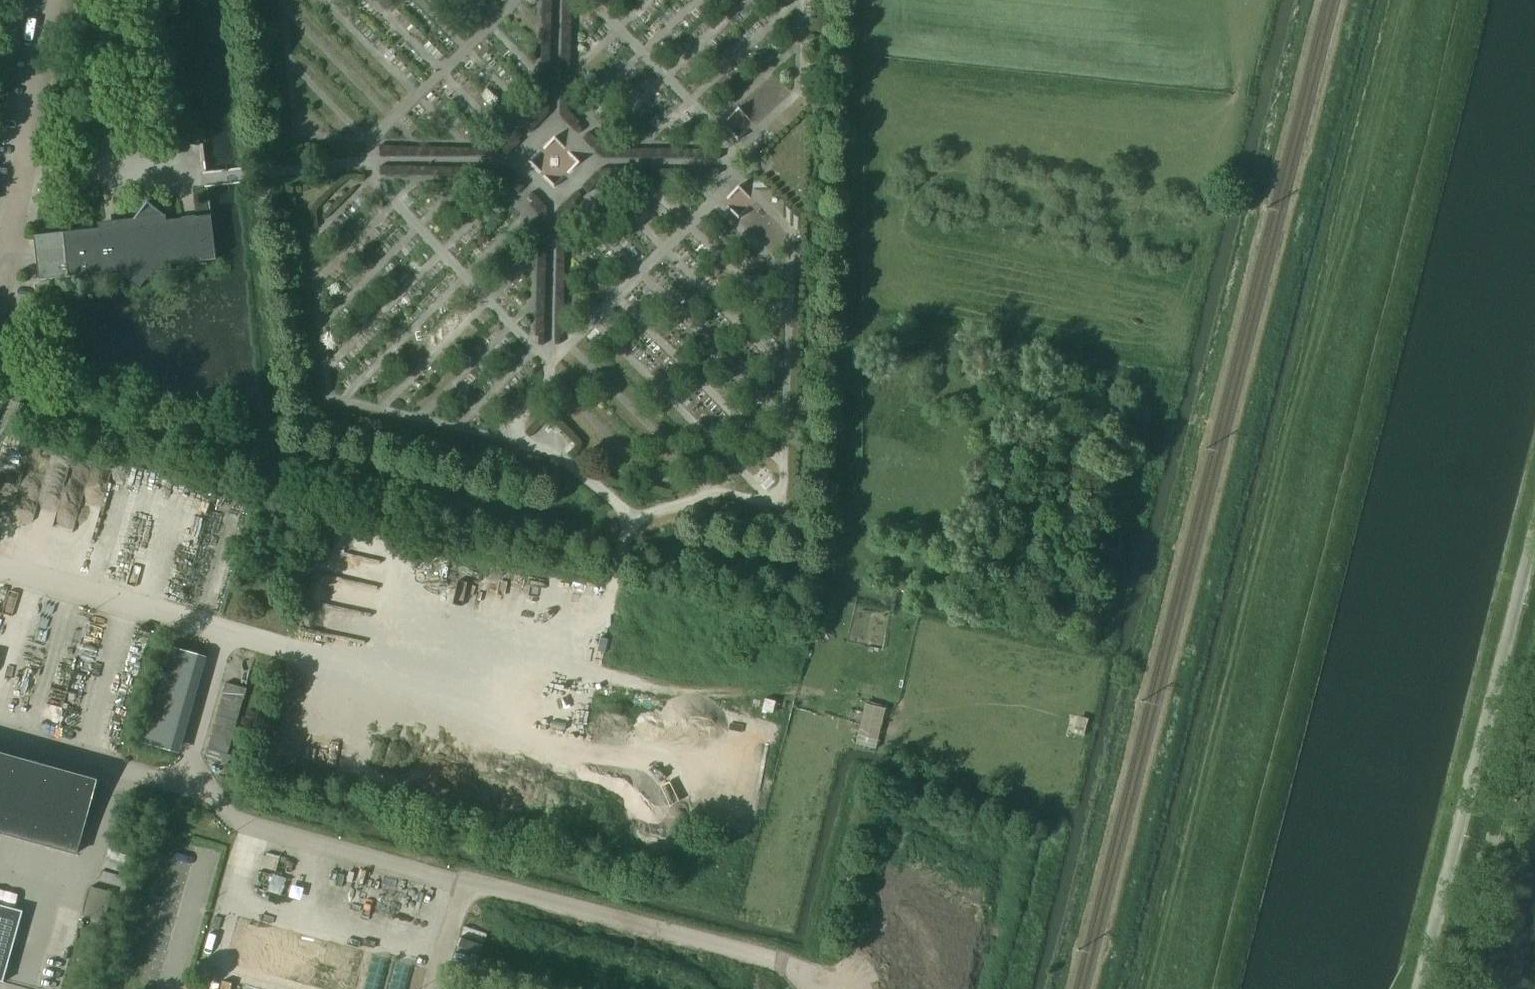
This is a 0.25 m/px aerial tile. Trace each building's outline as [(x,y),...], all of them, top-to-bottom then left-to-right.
[(738,139),(754,126),(741,109),(725,122),(738,139)] [(211,214),(209,214),(166,219),(166,214),(164,214),(147,201),(134,218),(114,220),(115,225),(34,235),(39,279),(120,269),(120,275),(123,275),(139,288),(153,271),(172,269),(171,263),(216,258),(211,214)] [(172,751),(199,654),(168,645),(140,742),(172,751)] [(247,689),(226,683),(223,694),(244,700),(247,689)] [(241,710),(244,700),(223,694),(220,704),(241,710)] [(866,704),(858,735),(878,740),(886,708),(866,704)] [(238,721),(241,711),(220,705),(217,715),(238,721)] [(235,731),(238,721),(217,715),(214,725),(235,731)] [(232,742),(235,732),(214,726),(211,736),(232,742)] [(229,754),(232,742),(211,736),(208,748),(229,754)] [(75,852),(95,781),(0,755),(0,832),(75,852)] [(21,903),(26,883),(0,876),(0,897),(21,903)] [(2,982),(22,910),(0,904),(0,981),(2,982)]
